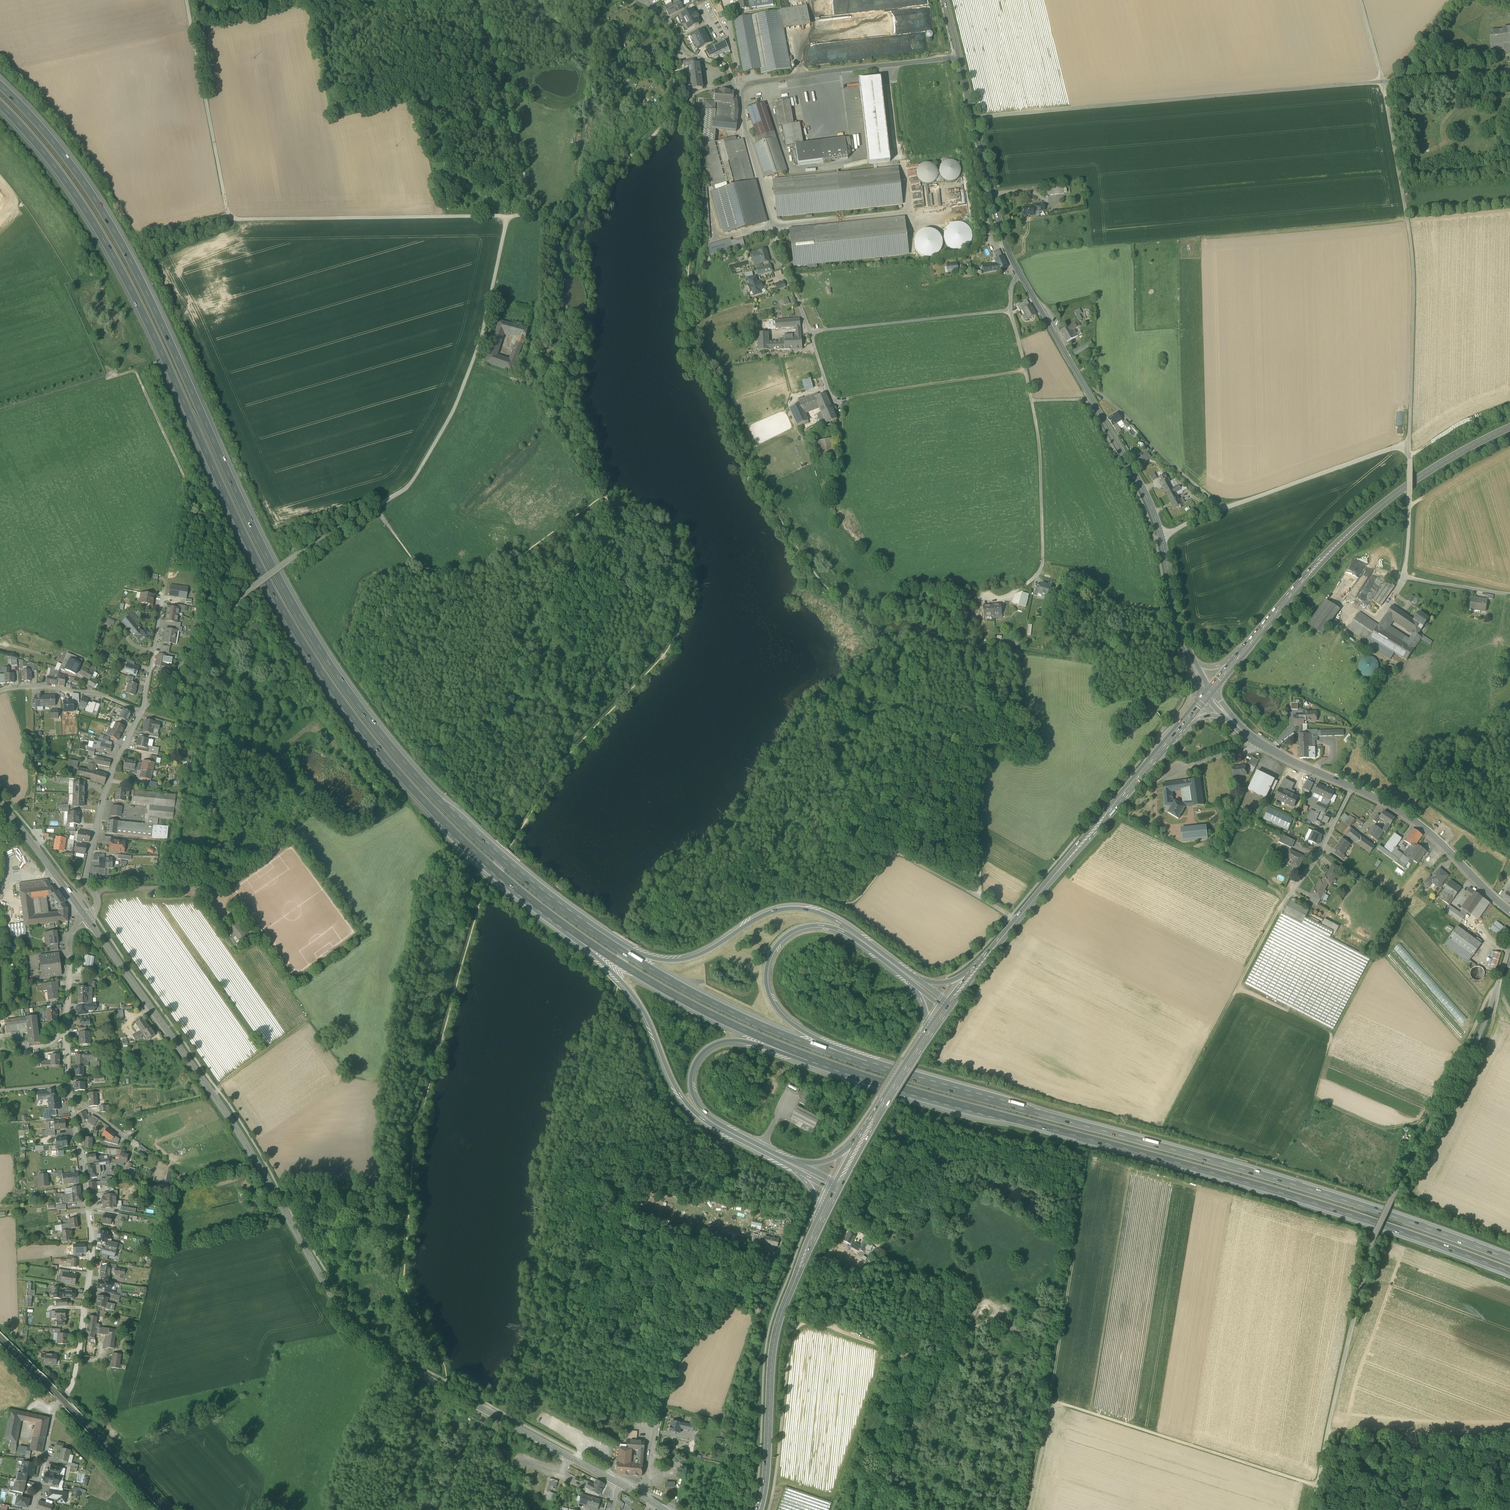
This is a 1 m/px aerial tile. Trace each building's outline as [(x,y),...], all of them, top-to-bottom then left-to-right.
[(672,3),(674,6),(675,5),(676,8),(677,7),(679,11),(684,8),(683,6),(681,3),(679,0),(678,0),(672,3)] [(739,11),(749,9),(749,7),(748,4),(748,0),(747,0),(743,1),(743,0),(738,1),(739,11)] [(752,0),(748,0),(748,4),(749,7),(751,7),(751,9),(757,8),(756,6),(756,2),(755,2),(753,3),(752,3),(751,1),(752,1),(752,0)] [(854,14),(852,3),(855,3),(854,1),(852,1),(852,0),(837,0),(829,1),(830,6),(827,7),(828,12),(825,12),(825,16),(831,15),(831,17),(854,14)] [(678,11),(679,11),(677,7),(676,8),(675,5),(674,6),(672,3),(667,6),(664,7),(669,16),(678,11)] [(806,6),(780,11),(784,31),(810,26),(807,8),(806,6)] [(681,20),(680,21),(683,28),(684,27),(686,30),(695,26),(695,27),(699,25),(700,24),(697,19),(699,18),(697,14),(695,15),(692,9),(691,10),(687,11),(688,13),(679,17),(681,20)] [(791,70),(784,31),(780,11),(751,16),(760,70),(762,75),(791,70)] [(913,16),(896,17),(896,23),(895,23),(895,26),(897,26),(898,32),(899,31),(899,34),(909,33),(909,28),(912,28),(912,26),(915,26),(915,22),(919,22),(918,15),(913,16)] [(743,73),(760,70),(751,16),(733,20),(743,73)] [(1490,37),(1503,35),(1509,35),(1509,28),(1502,29),(1502,30),(1490,31),(1490,37)] [(692,37),(694,43),(706,37),(705,34),(703,30),(691,36),(692,37)] [(654,37),(652,33),(645,38),(647,42),(654,37)] [(1504,44),(1503,35),(1490,37),(1491,45),(1504,44)] [(706,37),(694,43),(697,48),(698,49),(710,43),(708,40),(706,37)] [(714,58),(729,50),(725,42),(724,43),(706,52),(709,57),(712,55),(714,58)] [(1504,44),(1491,45),(1492,51),(1504,49),(1504,51),(1505,52),(1509,52),(1509,43),(1504,44)] [(699,64),(696,64),(689,66),(692,78),(691,78),(693,90),(703,89),(699,64)] [(859,81),(869,164),(890,161),(890,159),(880,78),(859,81)] [(715,90),(714,102),(714,103),(715,103),(718,103),(718,104),(732,105),(732,106),(737,105),(736,95),(734,95),(734,91),(715,90)] [(779,127),(782,126),(793,124),(789,100),(775,103),(779,127)] [(714,111),(715,103),(714,103),(714,102),(706,101),(705,110),(714,111)] [(747,109),(756,137),(759,143),(776,137),(764,103),(747,109)] [(732,105),(718,104),(717,111),(714,111),(705,110),(698,110),(704,146),(715,143),(716,130),(712,130),(713,118),(717,119),(730,120),(732,109),(732,106),(732,105)] [(736,132),(737,121),(730,120),(717,119),(713,118),(712,130),(716,130),(736,132)] [(800,123),(793,124),(782,126),(786,147),(795,145),(803,144),(800,123)] [(787,171),(776,137),(759,143),(756,137),(754,138),(756,144),(753,145),(764,179),(787,171)] [(716,191),(743,184),(737,162),(742,161),(736,141),(735,138),(715,143),(704,146),(706,156),(714,183),(716,191)] [(845,138),(820,141),(823,162),(848,158),(845,138)] [(743,139),(736,141),(742,161),(737,162),(743,184),(754,181),(743,139)] [(820,141),(803,144),(795,145),(798,165),(823,162),(820,141)] [(708,185),(714,183),(706,156),(702,157),(705,170),(704,171),(708,185)] [(939,170),(940,174),(942,178),(946,180),(950,181),(954,180),(958,178),(960,175),(961,170),(960,166),(958,163),(955,160),(950,159),(946,160),(943,162),(940,166),(939,170)] [(917,173),(917,177),(920,181),(923,183),(927,184),(931,183),(935,181),(937,177),(938,173),(938,169),(935,166),(932,163),(928,162),(924,163),(920,165),(918,169),(917,173)] [(773,181),(777,217),(902,203),(898,167),(773,181)] [(743,184),(716,191),(716,192),(714,193),(725,234),(766,223),(754,181),(743,184)] [(1047,189),(1048,195),(1064,193),(1063,187),(1047,189)] [(1030,215),(1030,216),(1034,215),(1033,212),(1045,210),(1044,204),(1031,206),(1031,207),(1023,208),(1024,216),(1030,215)] [(792,251),(794,266),(908,253),(904,217),(789,230),(791,245),(792,245),(793,251),(792,251)] [(944,236),(945,241),(948,246),(953,249),(958,250),(964,249),(968,246),(971,241),(972,236),(971,230),(968,226),(964,223),(958,221),(953,223),(948,226),(945,230),(944,236)] [(914,242),(915,248),(918,252),(923,255),(928,256),(934,255),(939,252),(942,248),(943,242),(942,237),(938,232),(934,229),(928,228),(923,229),(918,232),(915,237),(914,242)] [(731,242),(733,249),(743,246),(742,239),(731,242)] [(730,240),(707,246),(710,255),(733,249),(731,242),(730,240)] [(756,260),(757,265),(769,262),(766,250),(751,254),(751,255),(752,255),(754,261),(756,260)] [(993,252),(997,259),(1002,257),(999,250),(993,252)] [(984,273),(999,270),(1007,266),(1002,257),(997,259),(995,260),(996,264),(983,266),(984,273)] [(756,270),(758,276),(772,272),(770,266),(756,270)] [(752,292),(754,296),(761,294),(760,291),(762,290),(760,282),(757,283),(755,277),(748,280),(750,285),(748,286),(750,292),(752,292)] [(775,285),(777,290),(785,287),(783,282),(775,285)] [(1017,306),(1020,312),(1022,310),(1030,305),(1027,301),(1017,306)] [(1022,316),(1025,320),(1027,318),(1028,319),(1035,315),(1030,305),(1022,310),(1025,314),(1022,316)] [(1083,319),(1080,314),(1082,313),(1080,309),(1074,312),(1076,316),(1079,321),(1083,319)] [(788,328),(793,328),(800,327),(799,319),(775,322),(776,329),(788,328)] [(503,322),(500,331),(500,332),(505,333),(515,335),(517,326),(503,322)] [(1060,331),(1066,342),(1078,336),(1074,329),(1080,326),(1078,322),(1060,331)] [(519,337),(526,338),(528,328),(517,326),(515,335),(519,337)] [(496,330),(493,340),(501,342),(505,333),(500,332),(500,331),(496,330)] [(757,334),(758,351),(769,351),(769,343),(768,333),(757,334)] [(802,349),(800,334),(798,334),(798,336),(787,336),(787,334),(784,334),(784,340),(784,342),(784,346),(784,350),(802,349)] [(516,342),(509,360),(516,362),(522,347),(523,345),(526,338),(519,337),(517,343),(516,342)] [(1073,351),(1075,355),(1093,345),(1090,341),(1073,351)] [(769,351),(784,350),(784,346),(781,346),(779,346),(779,342),(769,343),(769,351)] [(515,364),(516,362),(509,360),(497,356),(500,346),(492,343),(486,363),(512,372),(515,364)] [(526,349),(522,347),(516,362),(515,364),(519,365),(526,349)] [(803,381),(806,390),(813,388),(810,379),(803,381)] [(819,408),(820,408),(830,404),(825,393),(818,396),(815,398),(819,408)] [(816,409),(819,408),(815,398),(818,396),(815,395),(799,402),(800,404),(804,413),(810,410),(811,409),(812,410),(813,410),(816,409)] [(808,421),(804,413),(800,404),(789,408),(797,426),(808,421)] [(832,408),(830,404),(820,408),(822,413),(832,409),(832,408)] [(822,413),(821,413),(826,424),(830,422),(837,420),(832,409),(822,413)] [(824,425),(826,424),(821,413),(817,415),(822,426),(824,425)] [(1109,418),(1114,426),(1117,424),(1122,421),(1117,413),(1109,418)] [(814,442),(818,462),(838,458),(834,439),(814,442)] [(1140,458),(1144,463),(1151,458),(1147,453),(1144,456),(1140,458)] [(1380,463),(1350,471),(1351,477),(1381,469),(1380,463)] [(1158,478),(1163,486),(1170,483),(1171,482),(1170,481),(1166,474),(1158,478)] [(1173,488),(1170,483),(1163,486),(1167,494),(1180,487),(1179,484),(1173,488)] [(1167,494),(1171,501),(1171,502),(1178,498),(1177,496),(1176,493),(1181,490),(1182,490),(1180,487),(1167,494)] [(1182,504),(1178,498),(1171,502),(1171,501),(1170,502),(1174,508),(1182,504)] [(1375,584),(1377,580),(1371,577),(1372,574),(1365,570),(1355,588),(1357,589),(1356,591),(1359,592),(1361,589),(1362,590),(1365,585),(1369,587),(1371,589),(1373,586),(1376,588),(1377,585),(1375,584)] [(1373,600),(1381,606),(1395,586),(1387,581),(1373,600)] [(1039,593),(1049,596),(1052,586),(1041,583),(1040,588),(1039,593)] [(170,585),(168,596),(186,599),(188,588),(170,585)] [(1019,606),(1025,608),(1030,592),(1023,590),(1019,606)] [(147,604),(152,605),(152,604),(154,595),(140,593),(141,593),(142,593),(142,596),(141,597),(140,599),(139,600),(139,601),(140,603),(147,604)] [(1480,611),(1485,612),(1487,600),(1480,599),(1480,600),(1472,598),(1470,609),(1480,610),(1480,611)] [(1308,624),(1320,633),(1337,608),(1325,600),(1308,624)] [(993,607),(992,607),(993,615),(1002,614),(1001,604),(993,605),(993,607)] [(984,616),(993,615),(992,607),(990,607),(990,606),(982,606),(984,616)] [(1392,606),(1387,614),(1393,618),(1406,627),(1412,619),(1392,606)] [(168,607),(167,614),(178,616),(179,610),(179,609),(177,608),(168,607)] [(1340,610),(1337,608),(1320,633),(1323,634),(1340,610)] [(1348,629),(1367,643),(1370,638),(1378,627),(1379,626),(1360,612),(1348,629)] [(1419,612),(1414,620),(1413,621),(1423,627),(1423,628),(1429,619),(1419,612)] [(127,614),(129,616),(139,628),(141,627),(138,624),(140,622),(132,613),(127,614)] [(120,619),(122,622),(129,616),(127,614),(120,619)] [(177,622),(178,616),(167,614),(165,621),(173,622),(177,623),(177,622)] [(141,631),(139,628),(129,616),(122,622),(132,634),(134,632),(137,635),(141,631)] [(1379,626),(1378,627),(1384,631),(1387,627),(1391,622),(1384,617),(1379,626)] [(1419,633),(1423,627),(1413,621),(1414,620),(1412,619),(1406,627),(1414,633),(1414,632),(1418,635),(1419,633)] [(1401,641),(1384,631),(1378,627),(1370,638),(1394,653),(1402,641),(1401,641)] [(1404,637),(1387,627),(1384,631),(1401,641),(1404,637)] [(164,642),(173,644),(175,635),(176,636),(177,631),(175,630),(167,629),(165,637),(164,637),(164,642)] [(147,637),(141,631),(137,635),(134,632),(132,634),(140,643),(147,637)] [(1421,639),(1422,638),(1418,635),(1414,632),(1414,633),(1413,634),(1409,640),(1406,644),(1399,656),(1407,660),(1414,649),(1421,639)] [(1421,639),(1430,646),(1433,642),(1423,636),(1422,638),(1421,639)] [(1390,660),(1394,653),(1370,638),(1367,643),(1365,645),(1390,660)] [(1402,641),(1394,653),(1399,656),(1406,644),(1402,641)] [(82,660),(67,653),(62,665),(66,666),(67,664),(70,659),(80,664),(82,660)] [(164,667),(165,667),(167,656),(158,655),(156,665),(158,666),(164,667)] [(1376,673),(1378,671),(1378,670),(1379,668),(1379,666),(1378,664),(1378,662),(1377,660),(1375,659),(1374,658),(1372,657),(1370,656),(1368,656),(1366,657),(1364,657),(1363,658),(1361,659),(1360,661),(1359,663),(1358,664),(1358,666),(1358,668),(1359,670),(1360,672),(1361,673),(1362,675),(1364,676),(1366,676),(1368,677),(1370,677),(1372,676),(1373,676),(1375,674),(1376,673)] [(70,659),(67,664),(78,668),(80,664),(70,659)] [(67,664),(66,666),(65,670),(76,674),(78,668),(67,664)] [(124,672),(136,676),(139,668),(133,666),(127,664),(124,672)] [(79,674),(90,680),(91,678),(95,672),(97,668),(91,665),(88,671),(83,667),(79,674)] [(1385,670),(1385,672),(1386,674),(1387,675),(1389,676),(1391,676),(1393,675),(1394,673),(1395,671),(1395,669),(1394,668),(1393,666),(1391,666),(1389,666),(1387,667),(1385,668),(1385,670)] [(49,677),(57,679),(58,674),(59,671),(54,670),(50,669),(50,673),(49,677)] [(24,680),(24,682),(30,681),(30,679),(31,679),(31,672),(31,671),(30,671),(29,671),(29,670),(23,670),(23,672),(22,672),(22,680),(24,680)] [(14,674),(9,674),(5,674),(5,684),(14,683),(14,674)] [(58,674),(57,679),(57,685),(56,685),(64,687),(65,676),(58,674)] [(87,684),(93,688),(96,683),(97,682),(94,680),(91,678),(90,680),(87,684)] [(127,693),(134,696),(136,691),(135,691),(137,684),(132,683),(129,682),(127,689),(129,689),(127,693)] [(54,696),(43,696),(43,706),(55,706),(54,696)] [(79,707),(85,709),(87,702),(89,699),(82,697),(79,707)] [(67,701),(63,701),(64,712),(73,711),(73,703),(73,701),(72,701),(70,701),(70,700),(67,700),(67,701)] [(91,704),(87,702),(85,709),(84,711),(89,712),(90,709),(93,710),(96,703),(92,701),(91,704)] [(123,709),(122,711),(120,716),(119,718),(122,719),(127,722),(128,720),(129,718),(130,718),(131,717),(131,716),(130,716),(131,714),(123,709)] [(1304,716),(1303,716),(1304,721),(1315,721),(1315,712),(1303,712),(1304,716)] [(1304,724),(1304,721),(1303,716),(1294,716),(1294,725),(1299,724),(1302,724),(1304,724)] [(150,733),(152,733),(153,728),(158,729),(159,724),(150,722),(146,721),(145,726),(144,726),(143,732),(150,733)] [(116,723),(113,730),(121,734),(124,727),(119,725),(116,723)] [(121,734),(113,730),(110,736),(109,736),(118,741),(121,734)] [(1311,733),(1311,738),(1318,737),(1318,736),(1344,735),(1344,731),(1338,730),(1318,731),(1317,730),(1306,730),(1306,733),(1311,733)] [(1299,734),(1300,744),(1311,743),(1311,741),(1311,738),(1311,733),(1306,733),(1302,734),(1299,734)] [(146,748),(147,746),(148,739),(139,738),(138,737),(138,738),(137,746),(136,746),(136,747),(137,747),(146,749),(146,748)] [(94,742),(92,748),(95,749),(99,750),(101,745),(105,746),(105,745),(105,744),(102,743),(94,741),(94,742)] [(1315,741),(1311,741),(1311,743),(1300,744),(1300,758),(1315,757),(1316,757),(1315,741)] [(147,752),(157,754),(158,749),(152,747),(147,746),(146,748),(148,749),(147,752)] [(96,764),(109,767),(111,760),(101,758),(96,756),(95,759),(95,761),(94,764),(96,764)] [(1249,764),(1255,767),(1259,760),(1252,757),(1249,764)] [(134,771),(134,770),(136,761),(125,759),(123,769),(132,770),(134,771)] [(68,766),(77,768),(79,762),(69,760),(68,766)] [(146,769),(153,771),(154,763),(148,762),(143,762),(142,768),(146,769)] [(90,780),(104,785),(107,774),(95,771),(95,767),(89,766),(88,770),(78,768),(77,775),(91,778),(90,780)] [(1232,767),(1233,777),(1247,775),(1245,766),(1232,767)] [(140,778),(151,780),(152,773),(145,772),(141,771),(140,778)] [(1277,782),(1274,780),(1275,779),(1257,771),(1249,789),(1266,798),(1270,788),(1274,790),(1277,782)] [(1200,778),(1189,780),(1190,788),(1193,806),(1204,804),(1200,778)] [(1280,788),(1290,793),(1291,789),(1294,784),(1285,779),(1280,788)] [(1181,790),(1185,789),(1184,780),(1163,784),(1164,792),(1173,791),(1181,790)] [(1303,788),(1310,791),(1313,783),(1307,780),(1303,788)] [(73,782),(73,794),(84,794),(84,783),(78,783),(78,782),(73,782)] [(1314,792),(1320,795),(1324,787),(1324,788),(1322,787),(1322,786),(1318,784),(1314,792)] [(1320,795),(1323,797),(1330,800),(1334,791),(1324,787),(1320,795)] [(1186,807),(1193,806),(1190,788),(1185,789),(1181,790),(1183,805),(1186,807)] [(1275,798),(1293,807),(1298,797),(1293,795),(1290,793),(1280,788),(1275,798)] [(115,800),(124,801),(125,790),(117,789),(116,796),(115,796),(115,800)] [(150,806),(154,806),(156,793),(133,791),(132,804),(150,806)] [(1174,800),(1173,791),(1164,792),(1166,811),(1169,812),(1174,800)] [(1320,795),(1314,792),(1312,796),(1319,799),(1318,802),(1320,803),(1323,797),(1320,795)] [(175,795),(156,793),(154,806),(174,808),(175,795)] [(84,802),(84,794),(73,794),(73,805),(84,805),(84,802)] [(1327,807),(1330,800),(1323,797),(1320,803),(1327,807)] [(1169,812),(1178,819),(1186,807),(1183,805),(1174,800),(1169,812)] [(1315,808),(1325,813),(1327,807),(1320,803),(1318,802),(1315,808)] [(111,816),(118,817),(118,812),(119,806),(112,805),(111,816)] [(173,820),(174,808),(154,806),(150,806),(148,818),(158,819),(173,820)] [(1263,819),(1288,830),(1293,818),(1269,807),(1263,819)] [(1316,812),(1312,810),(1307,819),(1311,821),(1316,812)] [(1384,811),(1381,816),(1380,817),(1387,822),(1390,824),(1394,818),(1384,811)] [(69,812),(68,812),(68,817),(69,817),(69,820),(69,823),(69,824),(76,824),(78,824),(78,817),(79,817),(79,812),(69,812)] [(1319,814),(1316,812),(1311,821),(1315,823),(1316,821),(1319,814)] [(1341,818),(1345,822),(1349,817),(1345,814),(1341,818)] [(158,820),(158,819),(148,818),(148,825),(118,821),(117,834),(152,838),(153,825),(160,826),(161,820),(158,820)] [(107,833),(117,834),(118,821),(108,820),(107,833)] [(1383,835),(1390,824),(1387,822),(1382,830),(1384,831),(1382,834),(1383,835)] [(168,827),(160,826),(153,825),(152,838),(167,839),(168,827)] [(1181,828),(1182,840),(1208,838),(1206,825),(1181,828)] [(1368,834),(1377,841),(1382,834),(1384,831),(1382,830),(1374,825),(1368,834)] [(1356,843),(1370,853),(1375,846),(1364,838),(1349,826),(1344,833),(1345,835),(1356,843)] [(1411,845),(1415,848),(1418,845),(1416,844),(1423,835),(1413,828),(1404,840),(1411,845)] [(78,831),(78,832),(77,840),(89,842),(91,833),(78,831)] [(1314,842),(1317,844),(1322,835),(1320,834),(1321,833),(1317,831),(1316,832),(1313,831),(1308,840),(1314,842)] [(1383,848),(1391,854),(1395,848),(1394,848),(1396,846),(1400,841),(1402,838),(1395,833),(1383,848)] [(1279,842),(1291,848),(1295,841),(1282,835),(1279,842)] [(54,849),(64,850),(66,839),(57,837),(54,849)] [(1336,850),(1343,855),(1343,854),(1350,844),(1343,839),(1339,845),(1338,845),(1335,849),(1336,850)] [(110,851),(121,852),(121,849),(122,848),(124,849),(125,848),(125,846),(124,845),(125,842),(111,840),(111,844),(110,844),(110,845),(111,845),(110,850),(110,851)] [(76,852),(85,854),(86,845),(77,844),(76,852)] [(1395,862),(1404,868),(1406,865),(1400,860),(1391,854),(1383,848),(1379,845),(1377,848),(1387,855),(1395,861),(1395,862)] [(1400,860),(1406,865),(1408,862),(1410,864),(1413,860),(1418,863),(1427,851),(1418,845),(1415,848),(1411,845),(1404,855),(1400,860)] [(1399,848),(1396,846),(1394,848),(1395,848),(1391,854),(1400,860),(1404,855),(1397,850),(1399,848)] [(1292,866),(1298,869),(1304,857),(1290,850),(1286,857),(1294,861),(1292,866)] [(1334,854),(1343,859),(1345,856),(1343,854),(1343,855),(1336,850),(1334,854)] [(1435,855),(1426,865),(1428,866),(1437,857),(1435,855)] [(105,868),(100,868),(100,861),(99,861),(100,867),(93,867),(93,879),(100,879),(99,875),(105,875),(105,868)] [(1333,864),(1330,870),(1337,874),(1340,868),(1333,864)] [(1436,885),(1439,888),(1442,884),(1441,884),(1448,875),(1440,868),(1436,873),(1436,874),(1433,877),(1433,876),(1432,878),(1428,882),(1426,880),(1424,883),(1429,887),(1430,886),(1433,882),(1436,885)] [(1335,878),(1337,874),(1330,870),(1327,876),(1325,875),(1322,881),(1328,884),(1330,885),(1334,877),(1335,878)] [(1324,890),(1328,884),(1322,881),(1320,880),(1315,889),(1314,888),(1311,894),(1313,895),(1319,898),(1323,890),(1324,891),(1324,890)] [(1447,893),(1446,894),(1453,899),(1461,887),(1451,880),(1444,890),(1447,893)] [(23,883),(24,890),(30,889),(42,888),(41,881),(23,883)] [(48,896),(49,897),(56,893),(52,886),(50,887),(47,887),(48,896)] [(30,889),(31,898),(46,896),(48,896),(47,887),(42,888),(30,889)] [(1464,894),(1471,898),(1475,892),(1469,887),(1464,894)] [(25,926),(34,925),(33,917),(31,898),(30,889),(24,890),(20,891),(24,923),(25,926)] [(54,904),(57,908),(64,903),(65,902),(58,891),(56,893),(49,897),(52,901),(51,902),(53,905),(54,904)] [(1471,898),(1463,909),(1467,912),(1470,914),(1483,898),(1475,892),(1471,898)] [(1449,904),(1453,899),(1446,894),(1444,897),(1443,899),(1448,904),(1449,904)] [(1319,898),(1313,895),(1310,901),(1318,905),(1321,899),(1319,898)] [(31,898),(33,917),(49,915),(46,896),(31,898)] [(1489,903),(1483,898),(1470,914),(1477,919),(1489,903)] [(1285,913),(1303,922),(1309,910),(1291,901),(1285,913)] [(1448,914),(1453,907),(1449,904),(1448,904),(1443,910),(1448,914)] [(1459,923),(1464,916),(1460,913),(1453,907),(1448,914),(1459,923)] [(59,914),(49,915),(33,917),(34,925),(68,922),(68,913),(59,914)] [(1245,984),(1333,1029),(1370,958),(1282,913),(1245,984)] [(1321,925),(1330,930),(1334,923),(1325,918),(1321,925)] [(1490,930),(1499,934),(1503,925),(1494,921),(1490,930)] [(26,935),(25,926),(24,923),(8,925),(9,937),(26,935)] [(1457,926),(1449,938),(1473,956),(1482,944),(1457,926)] [(48,941),(48,946),(50,946),(57,945),(58,945),(56,932),(44,933),(45,937),(46,941),(48,941)] [(1468,962),(1473,956),(1449,938),(1444,945),(1468,962)] [(1491,966),(1497,967),(1501,953),(1495,951),(1491,966)] [(41,955),(42,966),(58,964),(57,953),(41,955)] [(92,966),(94,957),(84,955),(82,964),(92,966)] [(59,976),(58,964),(42,966),(44,977),(59,976)] [(1483,976),(1484,974),(1483,971),(1482,969),(1480,968),(1478,967),(1475,966),(1473,967),(1471,968),(1470,970),(1469,973),(1469,975),(1470,977),(1471,979),(1473,981),(1476,981),(1478,981),(1480,980),(1482,978),(1483,976)] [(47,988),(49,1000),(58,999),(56,987),(58,987),(57,982),(41,984),(42,989),(47,988)] [(92,987),(84,987),(82,987),(79,987),(78,995),(92,996),(92,987)] [(91,1004),(92,996),(78,995),(78,1000),(78,1004),(84,1004),(91,1004)] [(47,1017),(48,1021),(56,1020),(55,1012),(57,1012),(56,1009),(53,1010),(46,1010),(47,1011),(47,1017)] [(26,1017),(26,1018),(27,1024),(28,1033),(29,1039),(28,1039),(29,1044),(39,1042),(37,1025),(36,1016),(26,1017)] [(11,1026),(27,1024),(26,1018),(6,1020),(7,1026),(11,1026)] [(142,1031),(143,1034),(150,1029),(144,1021),(145,1020),(143,1018),(136,1023),(142,1031)] [(11,1033),(12,1044),(20,1043),(19,1038),(19,1035),(23,1035),(22,1034),(28,1033),(27,1024),(11,1026),(11,1029),(10,1029),(11,1033)] [(150,1028),(150,1029),(143,1034),(144,1035),(147,1040),(155,1035),(150,1028)] [(79,1045),(90,1045),(90,1039),(88,1039),(88,1032),(87,1032),(80,1032),(80,1040),(79,1040),(79,1045)] [(89,1063),(93,1063),(93,1061),(99,1061),(99,1054),(83,1055),(83,1061),(89,1061),(89,1063)] [(51,1055),(51,1061),(51,1065),(60,1065),(60,1055),(51,1055)] [(76,1072),(76,1075),(84,1075),(83,1066),(77,1066),(75,1066),(75,1072),(76,1072)] [(74,1083),(75,1091),(85,1090),(84,1082),(74,1083)] [(48,1098),(55,1097),(56,1096),(56,1094),(55,1093),(55,1090),(47,1091),(39,1092),(37,1093),(38,1099),(39,1100),(47,1099),(48,1098)] [(89,1093),(90,1107),(97,1106),(96,1092),(89,1093)] [(799,1103),(805,1106),(810,1096),(804,1093),(799,1103)] [(58,1097),(55,1097),(48,1098),(49,1098),(50,1109),(49,1110),(56,1109),(60,1109),(58,1097)] [(792,1118),(814,1130),(819,1119),(797,1107),(792,1118)] [(79,1123),(83,1121),(88,1119),(86,1114),(85,1112),(77,1116),(79,1123)] [(92,1116),(91,1117),(88,1122),(94,1125),(98,1120),(92,1116)] [(54,1121),(54,1122),(55,1129),(66,1128),(65,1120),(54,1121)] [(111,1140),(115,1136),(115,1135),(107,1129),(103,1135),(108,1139),(111,1140)] [(110,1143),(118,1145),(119,1139),(115,1136),(111,1140),(110,1143)] [(56,1138),(56,1146),(67,1145),(67,1137),(56,1138)] [(92,1148),(92,1144),(92,1138),(84,1138),(84,1148),(92,1148)] [(128,1156),(120,1153),(120,1155),(118,1161),(126,1163),(128,1156)] [(94,1161),(96,1161),(96,1158),(95,1154),(86,1155),(87,1163),(94,1162),(94,1161)] [(97,1177),(96,1173),(100,1172),(104,1172),(103,1165),(113,1164),(112,1159),(109,1159),(107,1159),(104,1160),(96,1161),(94,1161),(94,1162),(94,1166),(88,1167),(89,1178),(97,1177)] [(63,1182),(63,1184),(79,1182),(78,1172),(62,1174),(62,1175),(62,1179),(63,1182)] [(38,1175),(40,1187),(48,1186),(47,1174),(38,1175)] [(72,1189),(73,1194),(75,1194),(75,1195),(81,1194),(80,1186),(72,1187),(72,1189)] [(116,1195),(116,1196),(117,1195),(117,1191),(114,1191),(114,1188),(110,1187),(109,1192),(104,1192),(104,1196),(116,1195)] [(102,1223),(111,1225),(111,1221),(112,1216),(104,1214),(102,1223)] [(68,1220),(68,1224),(69,1229),(78,1227),(76,1218),(68,1220)] [(752,1222),(751,1228),(761,1230),(762,1224),(752,1222)] [(97,1241),(106,1242),(106,1241),(107,1232),(98,1231),(97,1241)] [(863,1241),(860,1246),(852,1242),(855,1236),(848,1233),(843,1241),(850,1245),(860,1250),(863,1252),(865,1249),(868,1243),(863,1241)] [(779,1240),(766,1237),(765,1243),(778,1246),(779,1240)] [(105,1246),(116,1249),(117,1249),(118,1244),(106,1241),(106,1242),(105,1246)] [(73,1245),(73,1254),(82,1254),(86,1254),(86,1248),(84,1248),(84,1245),(73,1245)] [(114,1257),(116,1249),(105,1246),(104,1250),(103,1249),(101,1250),(100,1254),(102,1254),(101,1258),(107,1259),(108,1256),(114,1257)] [(64,1263),(71,1263),(71,1259),(73,1259),(73,1257),(67,1256),(67,1259),(61,1259),(60,1264),(64,1264),(64,1263)] [(100,1277),(102,1277),(109,1278),(110,1268),(101,1266),(101,1269),(100,1277)] [(63,1273),(62,1275),(61,1282),(75,1285),(76,1275),(68,1274),(63,1273)] [(111,1282),(108,1282),(102,1281),(99,1281),(98,1288),(105,1289),(110,1290),(110,1289),(111,1282)] [(75,1292),(69,1291),(61,1290),(61,1287),(54,1286),(53,1298),(60,1299),(61,1296),(68,1297),(75,1297),(76,1292),(75,1291),(75,1292)] [(96,1306),(105,1308),(107,1302),(108,1297),(99,1295),(96,1306)] [(94,1338),(95,1333),(96,1323),(97,1317),(89,1315),(86,1336),(94,1338)] [(66,1316),(65,1316),(65,1317),(57,1317),(57,1320),(57,1326),(65,1326),(65,1321),(66,1321),(66,1316)] [(116,1330),(109,1329),(108,1335),(106,1348),(114,1349),(116,1330)] [(58,1344),(66,1345),(67,1334),(60,1333),(58,1333),(58,1344)] [(83,1356),(93,1357),(95,1343),(94,1338),(86,1336),(83,1356)] [(110,1368),(119,1369),(121,1354),(112,1353),(110,1368)] [(45,1364),(56,1365),(57,1355),(42,1354),(41,1358),(45,1358),(45,1364)] [(5,1439),(12,1440),(15,1441),(19,1420),(23,1421),(25,1413),(11,1410),(5,1439)] [(49,1418),(29,1414),(27,1421),(36,1423),(33,1436),(45,1438),(47,1427),(49,1418)] [(676,1432),(678,1435),(681,1433),(680,1431),(680,1427),(679,1426),(680,1422),(673,1421),(672,1422),(671,1422),(671,1425),(671,1426),(670,1431),(676,1432)] [(686,1430),(696,1432),(697,1426),(680,1422),(679,1426),(680,1427),(686,1428),(686,1430)] [(637,1441),(638,1431),(628,1430),(627,1440),(636,1441),(637,1441)] [(30,1450),(42,1452),(45,1438),(33,1436),(30,1448),(30,1450)] [(11,1452),(27,1454),(28,1448),(17,1446),(17,1441),(15,1441),(12,1440),(11,1452)] [(636,1450),(638,1450),(639,1446),(636,1446),(636,1441),(627,1440),(627,1445),(626,1449),(633,1450),(636,1450)] [(637,1441),(636,1441),(636,1446),(639,1446),(638,1450),(644,1451),(644,1441),(637,1441)] [(67,1462),(68,1462),(70,1455),(71,1450),(62,1448),(61,1448),(61,1449),(58,1460),(67,1462)] [(642,1476),(643,1461),(639,1461),(639,1460),(636,1459),(636,1457),(635,1456),(631,1455),(631,1451),(633,1451),(633,1450),(626,1449),(620,1449),(619,1461),(618,1461),(618,1463),(618,1468),(617,1473),(642,1476)] [(670,1462),(679,1473),(683,1471),(683,1467),(681,1465),(687,1459),(685,1456),(683,1458),(677,1456),(670,1462)] [(23,1462),(20,1473),(20,1474),(26,1475),(33,1476),(34,1473),(33,1473),(34,1467),(35,1467),(35,1464),(23,1462)] [(51,1466),(49,1473),(59,1475),(60,1468),(51,1466)] [(17,1473),(16,1479),(15,1482),(25,1484),(25,1481),(26,1475),(20,1474),(20,1473),(17,1473)] [(592,1491),(599,1495),(605,1485),(598,1481),(595,1486),(590,1483),(587,1488),(592,1491)] [(15,1483),(15,1486),(14,1491),(23,1493),(24,1488),(23,1488),(24,1485),(25,1484),(15,1482),(14,1482),(15,1483)] [(832,1502),(786,1487),(778,1509),(829,1509),(832,1502)] [(17,1497),(22,1498),(23,1493),(14,1491),(12,1491),(12,1490),(9,1490),(9,1493),(13,1494),(13,1496),(17,1497)] [(57,1502),(65,1503),(67,1492),(58,1491),(49,1490),(48,1497),(58,1499),(57,1502)] [(547,1499),(555,1502),(557,1495),(550,1492),(547,1499)] [(580,1503),(598,1509),(600,1501),(582,1496),(582,1497),(580,1502),(580,1503)] [(22,1498),(17,1497),(15,1505),(27,1508),(29,1499),(22,1498)] [(53,1505),(39,1501),(36,1509),(38,1509),(51,1509),(53,1505)]
